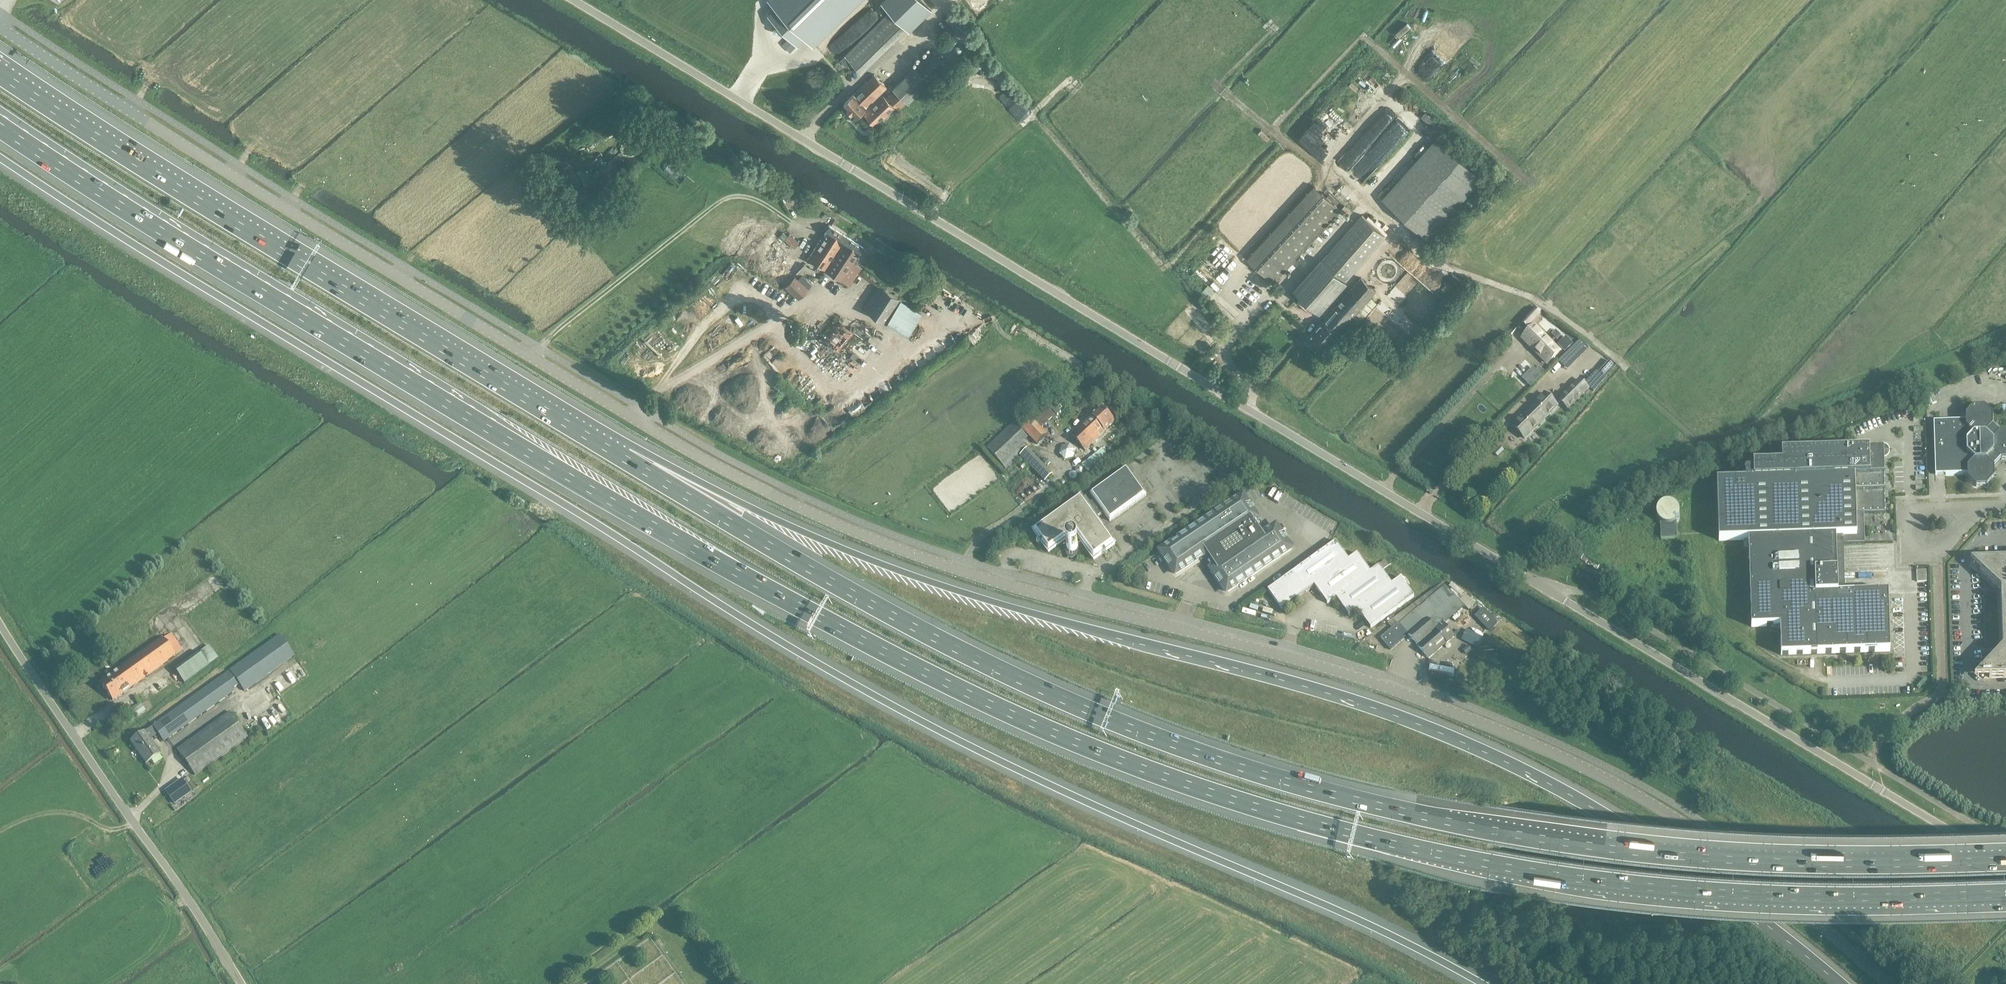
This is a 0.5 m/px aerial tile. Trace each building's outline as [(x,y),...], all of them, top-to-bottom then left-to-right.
[(775,6),(767,14),(799,46),(806,38),(814,46),(861,0),(769,0),(775,6)] [(923,0),(884,0),(882,2),(891,11),(908,29),(911,32),(933,10),(923,0)] [(852,69),(864,80),(909,34),(891,17),(844,64),(845,65),(840,70),(846,75),(852,69)] [(916,68),(888,96),(887,96),(899,108),(924,85),(925,86),(947,65),(933,50),(915,67),(916,68)] [(855,116),(886,87),(874,74),(843,103),(855,116)] [(1454,107),(1465,97),(1461,94),(1451,103),(1454,107)] [(883,95),(864,113),(875,125),(894,107),(883,95)] [(1391,107),(1398,102),(1394,96),(1387,102),(1391,107)] [(1392,130),(1372,156),(1380,162),(1385,156),(1391,160),(1410,134),(1401,127),(1397,133),(1392,130)] [(1428,240),(1483,178),(1437,137),(1381,199),(1428,240)] [(1272,283),(1340,210),(1313,185),(1246,258),(1272,283)] [(1385,236),(1361,215),(1293,290),(1317,311),(1385,236)] [(824,270),(845,236),(829,225),(807,259),(824,270)] [(797,263),(746,231),(731,254),(781,287),(797,263)] [(845,236),(824,270),(847,285),(856,270),(850,266),(852,262),(854,263),(859,257),(857,255),(862,247),(845,236)] [(783,240),(777,250),(781,252),(787,243),(783,240)] [(1402,254),(1405,251),(1397,244),(1389,255),(1399,263),(1405,256),(1402,254)] [(797,280),(816,283),(817,274),(798,271),(797,280)] [(807,290),(794,277),(784,288),(798,301),(807,290)] [(1321,352),(1325,347),(1376,290),(1361,278),(1306,339),(1312,345),(1313,345),(1321,352)] [(884,323),(899,299),(878,286),(863,309),(884,323)] [(920,314),(899,300),(885,324),(906,337),(920,314)] [(1535,309),(1521,322),(1526,327),(1539,314),(1535,309)] [(1356,321),(1359,327),(1366,323),(1363,318),(1356,321)] [(837,352),(853,333),(836,319),(820,339),(837,352)] [(860,322),(853,331),(871,344),(878,334),(860,322)] [(1534,327),(1523,338),(1547,363),(1559,351),(1534,327)] [(1573,345),(1566,337),(1557,345),(1565,353),(1573,345)] [(943,351),(933,357),(930,351),(923,355),(929,365),(946,355),(943,351)] [(1531,364),(1534,371),(1540,368),(1536,361),(1531,364)] [(1590,385),(1595,389),(1612,370),(1607,365),(1590,385)] [(1588,371),(1582,373),(1585,381),(1591,378),(1588,371)] [(1581,377),(1559,398),(1570,410),(1592,388),(1581,377)] [(1544,394),(1512,426),(1525,439),(1557,407),(1544,394)] [(802,408),(793,398),(786,405),(795,415),(802,408)] [(1103,431),(1104,431),(1113,421),(1099,407),(1090,417),(1103,431)] [(2000,432),(1992,426),(1992,414),(1984,407),(1973,407),(1965,415),(1965,420),(1933,421),(1935,475),(1967,474),(1967,479),(1975,487),(1986,486),(1994,478),(1994,467),(2000,460),(2005,460),(2005,432),(2000,432)] [(1103,431),(1090,417),(1089,416),(1069,435),(1084,450),(1095,440),(1104,431),(1103,431),(1104,431),(1103,431)] [(1037,445),(1041,440),(1047,434),(1030,417),(1019,427),(1032,440),(1037,445)] [(1011,424),(993,440),(986,447),(1004,469),(1015,459),(1014,458),(1025,448),(1020,442),(1022,440),(1024,438),(1011,424)] [(1060,464),(1073,467),(1078,451),(1065,448),(1060,464)] [(1051,475),(1026,450),(1018,457),(1044,483),(1051,475)] [(1101,450),(1080,466),(1085,472),(1106,456),(1101,450)] [(1745,478),(1745,481),(1717,482),(1719,541),(1748,540),(1751,627),(1780,626),(1781,655),(1890,652),(1888,593),(1838,595),(1837,574),(1844,573),(1843,545),(1865,544),(1864,514),(1885,513),(1883,456),(1878,451),(1781,454),(1782,462),(1780,465),(1753,466),(1753,473),(1751,473),(1749,472),(1746,472),(1745,474),(1744,476),(1745,478)] [(977,468),(964,470),(967,487),(981,484),(982,491),(995,488),(992,469),(977,472),(977,468)] [(1077,545),(1081,542),(1093,560),(1115,544),(1096,518),(1103,512),(1110,521),(1146,496),(1126,468),(1090,494),(1095,500),(1087,505),(1081,497),(1033,531),(1048,552),(1066,539),(1068,543),(1067,544),(1067,545),(1067,546),(1066,546),(1066,547),(1066,548),(1066,549),(1067,550),(1068,551),(1068,552),(1070,553),(1071,553),(1072,553),(1073,553),(1074,553),(1075,552),(1076,552),(1076,551),(1077,551),(1077,550),(1078,549),(1078,548),(1078,547),(1078,546),(1077,545)] [(1225,594),(1290,550),(1274,528),(1261,536),(1252,523),(1256,520),(1241,498),(1159,554),(1174,576),(1205,555),(1207,559),(1204,561),(1208,567),(1211,565),(1214,569),(1210,571),(1225,594)] [(1669,502),(1665,502),(1661,504),(1659,507),(1657,511),(1657,515),(1658,519),(1661,522),(1661,539),(1678,538),(1677,521),(1679,518),(1680,515),(1680,511),(1679,507),(1676,504),(1673,502),(1669,502)] [(1416,599),(1403,580),(1394,586),(1381,568),(1373,574),(1360,555),(1351,561),(1338,543),(1270,590),(1283,609),(1316,586),(1329,605),(1338,599),(1350,617),(1359,611),(1372,630),(1416,599)] [(1985,561),(1980,570),(2000,589),(2002,648),(1983,668),(1989,677),(2005,677),(2005,560),(1985,561)] [(1926,589),(1927,576),(1916,575),(1915,588),(1926,589)] [(1186,584),(1183,592),(1193,595),(1195,587),(1186,584)] [(1398,625),(1381,640),(1390,651),(1408,635),(1429,659),(1454,637),(1442,624),(1460,610),(1450,598),(1453,596),(1445,586),(1399,626),(1398,625)] [(100,684),(113,701),(175,656),(174,655),(182,650),(170,635),(163,640),(162,639),(100,684)] [(244,691),(294,655),(279,635),(230,671),(244,691)] [(175,671),(185,685),(209,667),(199,653),(175,671)] [(1429,679),(1455,682),(1455,676),(1430,674),(1429,679)] [(222,676),(152,726),(158,734),(164,742),(234,691),(222,676)] [(267,712),(278,711),(277,699),(266,700),(267,712)] [(140,705),(132,712),(136,719),(145,712),(140,705)] [(194,775),(247,737),(229,712),(177,750),(194,775)] [(152,726),(144,732),(150,740),(158,734),(152,726)] [(150,740),(144,732),(129,742),(145,764),(159,754),(150,740)] [(182,780),(165,791),(174,804),(191,792),(182,780)] [(91,881),(98,875),(94,870),(87,876),(91,881)]
